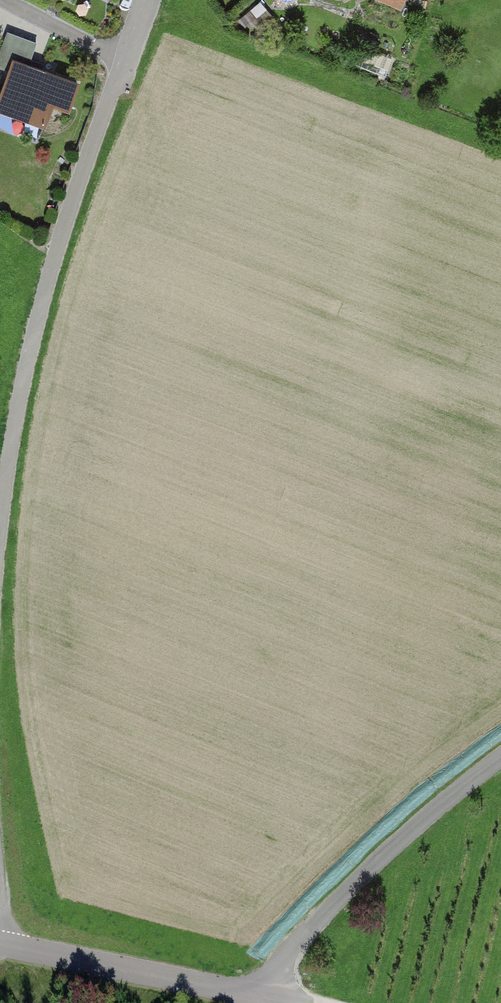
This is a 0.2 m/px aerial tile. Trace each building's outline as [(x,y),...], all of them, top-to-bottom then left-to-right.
[(9,29),(3,51),(31,59),(38,38),(9,29)] [(12,58),(0,92),(0,111),(46,127),(64,77),(12,58)]
